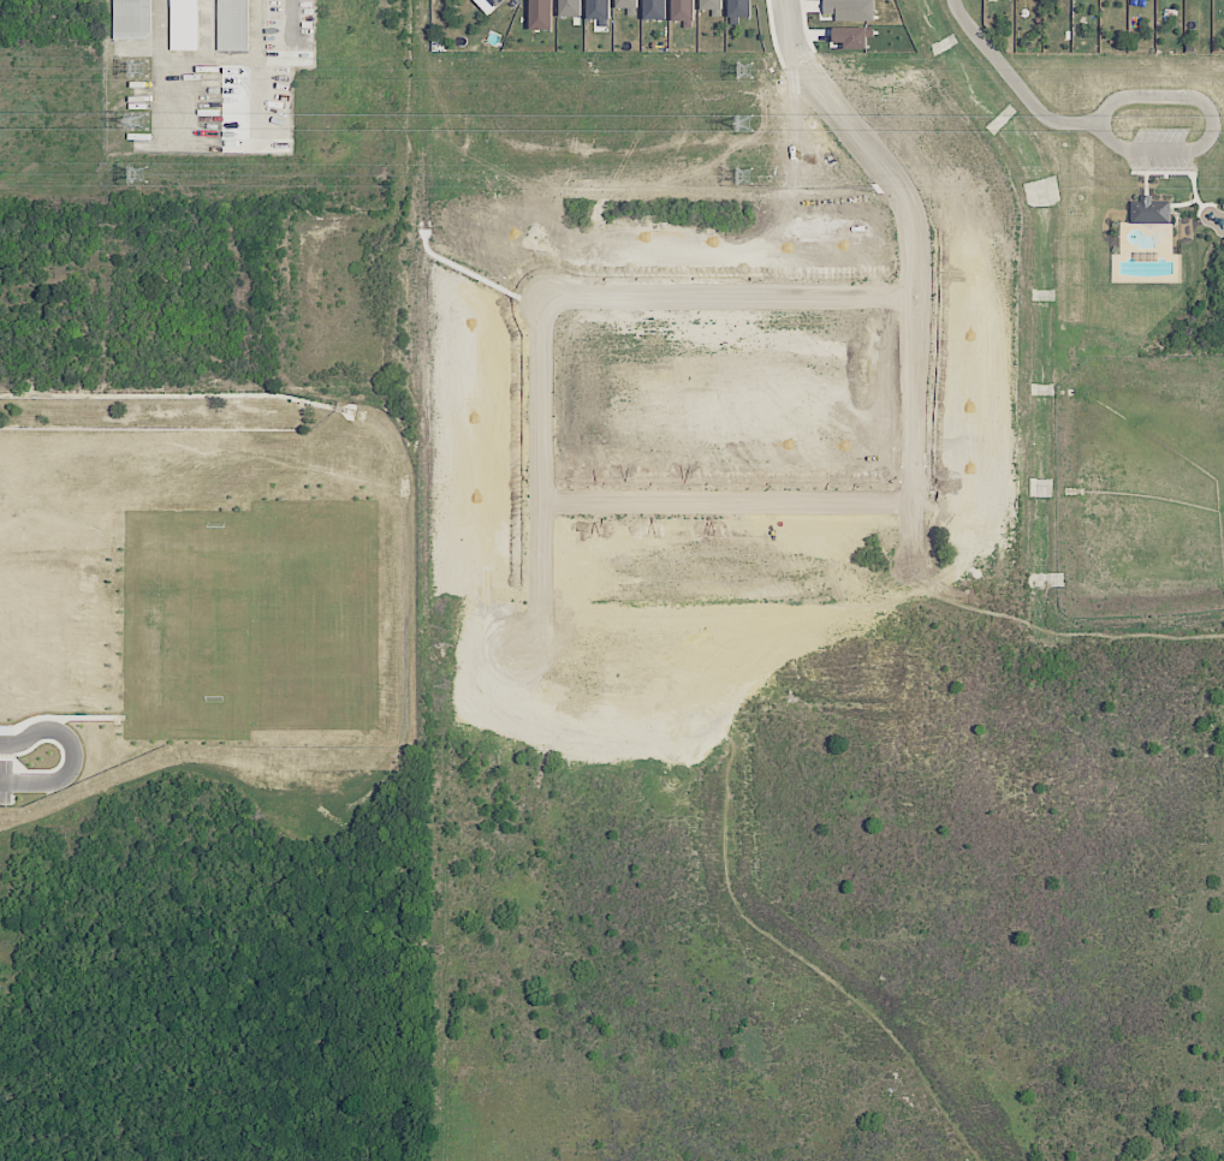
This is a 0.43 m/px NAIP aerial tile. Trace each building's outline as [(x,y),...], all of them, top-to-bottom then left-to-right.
[(150,0),(113,0),(113,37),(150,37),(150,0)] [(170,50),(197,50),(197,0),(170,0),(170,50)] [(248,50),(248,0),(218,0),(218,50),(248,50)] [(553,0),(533,0),(532,29),(552,30),(553,0)] [(581,0),(561,0),(561,16),(581,16),(581,0)] [(589,20),(599,20),(600,27),(610,27),(609,0),(589,0),(589,20)] [(636,0),(617,0),(616,8),(636,8),(636,0)] [(694,21),(693,0),(672,0),(673,21),(694,21)] [(701,9),(722,10),(722,0),(701,0),(701,9)] [(823,13),(836,13),(836,21),(875,21),(875,0),(824,0),(823,13)] [(1170,224),(1170,201),(1151,201),(1151,198),(1131,198),(1131,223),(1170,224)]
